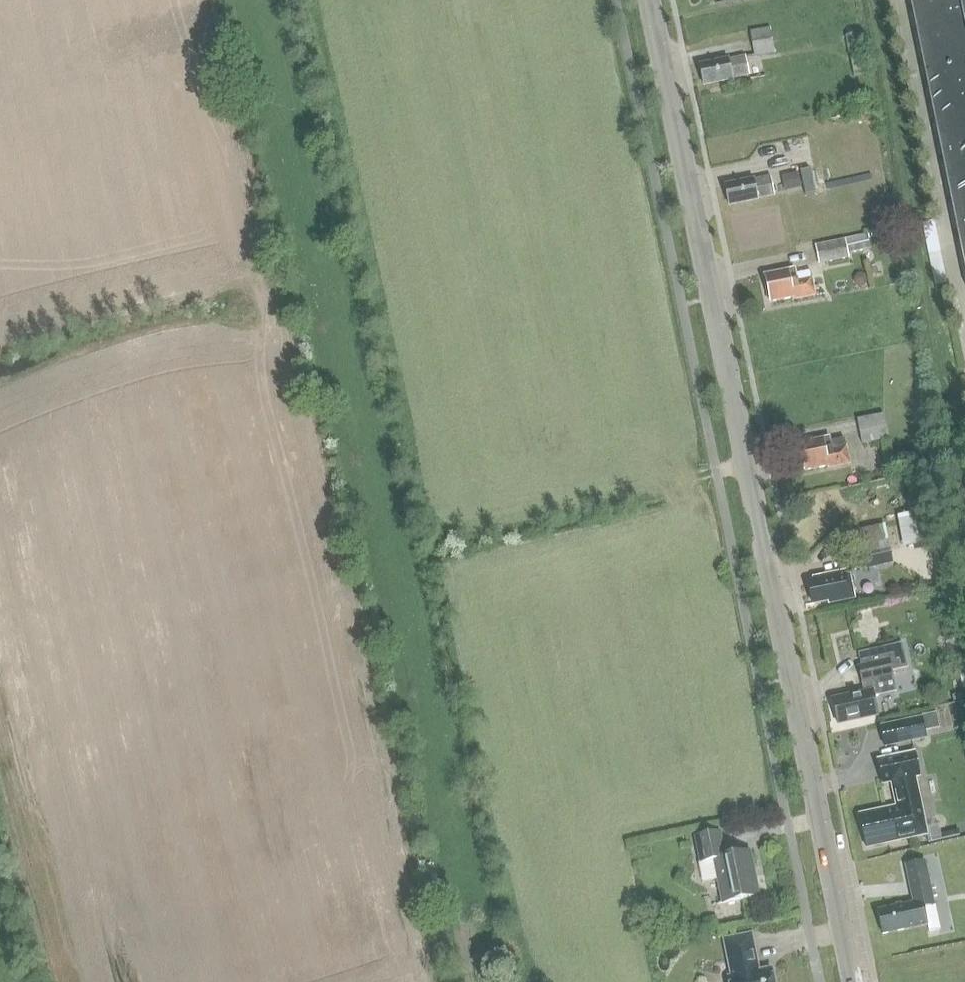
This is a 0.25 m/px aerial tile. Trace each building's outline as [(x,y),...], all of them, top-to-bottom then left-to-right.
[(964,281),(964,0),(908,0),(964,281)] [(774,54),(770,28),(750,31),(754,57),(774,54)] [(745,57),(736,59),(728,61),(728,60),(699,67),(703,86),(732,79),(749,75),(745,57)] [(780,172),(783,189),(809,185),(807,168),(780,172)] [(758,199),(773,196),(770,177),(754,181),(754,180),(724,186),(728,206),(758,200),(758,199)] [(867,235),(815,246),(819,265),(849,259),(848,254),(870,250),(867,235)] [(947,284),(940,252),(929,254),(935,286),(947,284)] [(795,274),(794,270),(763,276),(768,303),(792,298),(793,300),(814,296),(810,279),(809,271),(795,274)] [(884,415),(857,419),(861,444),(889,439),(884,415)] [(828,469),(849,465),(844,440),(830,443),(829,438),(798,444),(803,472),(827,467),(828,469)] [(930,510),(897,516),(903,548),(936,542),(930,510)] [(891,562),(889,550),(861,557),(864,569),(891,562)] [(829,604),(854,599),(848,572),(813,579),(814,584),(808,585),(812,603),(828,599),(829,604)] [(837,724),(877,715),(873,698),(878,696),(875,680),(893,676),(892,672),(907,669),(905,657),(858,667),(864,693),(832,700),(837,724)] [(936,713),(922,716),(925,732),(939,729),(936,713)] [(863,847),(909,838),(909,839),(926,835),(914,778),(919,777),(914,754),(878,761),(883,784),(891,783),(897,809),(860,817),(864,835),(861,835),(863,847)] [(718,832),(694,838),(699,863),(715,860),(724,903),(739,899),(740,900),(756,897),(750,868),(752,868),(748,851),(724,857),(718,832)] [(933,906),(924,861),(905,865),(913,903),(903,905),(901,904),(895,905),(894,907),(876,910),(882,935),(927,926),(929,932),(940,929),(935,906),(933,906)] [(704,931),(718,928),(716,917),(702,920),(704,931)] [(723,940),(731,977),(727,977),(728,981),(773,981),(770,969),(758,971),(751,934),(723,940)]
